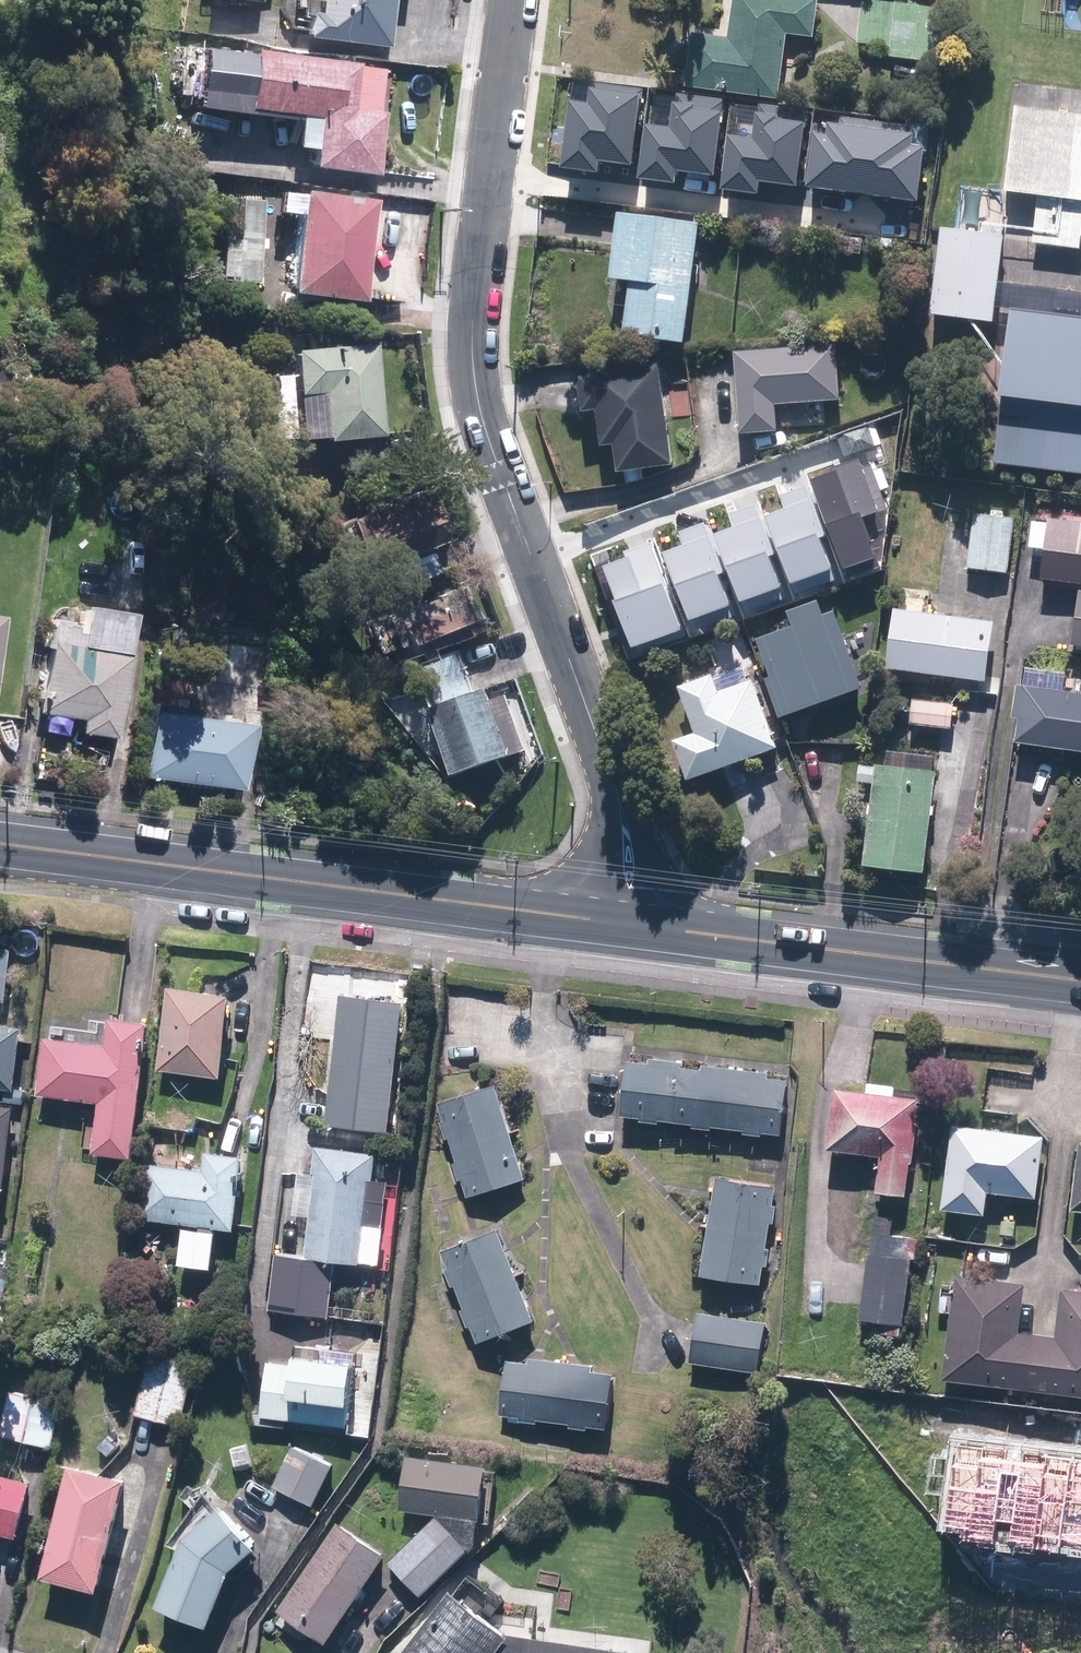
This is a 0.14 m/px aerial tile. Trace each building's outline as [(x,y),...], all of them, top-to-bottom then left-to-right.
[(382,54),(386,4),(401,5),(401,0),(298,0),(298,7),(312,8),(311,17),(300,16),(297,47),(382,54)] [(800,0),(731,0),(725,44),(689,40),(683,88),(777,100),(784,38),(814,42),(819,2),(800,0)] [(938,11),(856,6),(854,46),(887,48),(886,65),(921,67),(922,53),(936,54),(938,11)] [(197,60),(193,117),(265,121),(263,150),(286,152),(286,157),(306,158),(305,179),(369,183),(376,72),(197,60)] [(557,178),(595,182),(596,170),(627,174),(637,97),(589,91),(588,97),(586,97),(584,112),(566,109),(557,178)] [(642,133),(636,188),(672,192),(673,180),(710,184),(718,107),(671,102),(667,136),(642,133)] [(724,143),(718,198),(754,202),(756,189),(792,193),(801,117),(753,112),(750,146),(724,143)] [(1009,113),(998,195),(1036,200),(1030,244),(1078,251),(1080,226),(1080,123),(1009,113)] [(808,142),(802,197),(858,203),(867,129),(855,128),(833,125),(833,133),(824,132),(823,144),(808,142)] [(858,203),(913,210),(920,156),(907,154),(908,142),(900,141),(901,133),(867,129),(858,203)] [(365,202),(291,196),(282,295),(356,301),(365,202)] [(229,241),(214,240),(212,285),(250,287),(255,200),(232,198),(229,241)] [(610,234),(605,284),(625,286),(619,340),(684,347),(697,227),(612,217),(610,234)] [(954,234),(938,232),(926,321),(989,329),(1002,240),(954,234)] [(1009,315),(997,400),(1034,405),(1028,448),(1071,454),(1078,409),(1080,410),(1080,325),(1009,315)] [(276,378),(263,378),(267,440),(375,434),(369,347),(274,353),(276,378)] [(737,440),(775,437),(772,408),(837,403),(833,348),(730,356),(737,440)] [(574,395),(578,419),(590,417),(595,453),(609,451),(612,476),(669,469),(655,368),(572,379),(574,395)] [(808,491),(839,576),(868,566),(854,526),(872,519),(854,469),(827,478),(829,483),(808,491)] [(431,574),(424,551),(442,545),(424,490),(335,520),(346,553),(353,551),(360,572),(382,564),(390,588),(431,574)] [(780,519),(761,526),(788,601),(832,585),(800,499),(776,508),(780,519)] [(1016,518),(970,512),(962,572),(1008,578),(1016,518)] [(729,536),(709,543),(737,618),(780,603),(749,516),(725,525),(729,536)] [(1026,520),(1023,552),(1039,554),(1036,581),(1080,587),(1080,527),(1026,520)] [(680,554),(660,561),(687,637),(731,621),(700,535),(676,543),(680,554)] [(609,612),(627,658),(679,639),(646,551),(618,562),(620,568),(601,575),(614,610),(609,612)] [(897,613),(888,612),(884,685),(916,687),(916,680),(986,683),(989,620),(929,617),(930,590),(898,588),(897,613)] [(460,591),(372,621),(389,670),(476,640),(460,591)] [(1076,593),(1070,648),(1080,649),(1080,594),(1076,593)] [(765,679),(760,681),(777,723),(861,688),(831,614),(821,618),(815,602),(782,615),(789,631),(752,647),(765,679)] [(108,741),(122,629),(123,620),(72,613),(71,623),(47,619),(35,712),(76,717),(73,736),(108,741)] [(690,736),(667,744),(681,783),(773,751),(744,669),(675,693),(690,736)] [(1011,688),(1007,750),(1080,754),(1080,701),(1064,700),(1066,675),(1022,672),(1021,689),(1011,688)] [(485,693),(424,716),(448,782),(510,759),(485,693)] [(949,705),(909,700),(906,727),(946,731),(949,705)] [(240,722),(139,715),(135,783),(235,790),(240,722)] [(931,778),(872,771),(860,868),(918,875),(931,778)] [(228,1000),(165,992),(155,1072),(217,1080),(228,1000)] [(400,1005),(337,998),(322,1129),(385,1136),(400,1005)] [(105,1047),(43,1042),(39,1098),(93,1102),(89,1159),(131,1162),(142,1029),(106,1026),(105,1047)] [(0,1034),(0,1093),(13,1094),(19,1036),(0,1034)] [(646,1066),(624,1064),(618,1120),(637,1122),(637,1124),(655,1126),(656,1124),(689,1128),(688,1131),(708,1133),(709,1130),(740,1134),(740,1136),(759,1138),(760,1136),(779,1138),(785,1082),(765,1079),(766,1076),(699,1069),(699,1072),(680,1070),(680,1066),(646,1062),(646,1066)] [(522,1183),(492,1089),(436,1106),(441,1123),(438,1124),(443,1141),(447,1140),(455,1165),(451,1166),(457,1183),(460,1182),(466,1201),(522,1183)] [(921,1098),(829,1092),(825,1159),(876,1162),(874,1196),(904,1198),(906,1170),(916,1171),(921,1098)] [(9,1107),(0,1106),(0,1211),(9,1107)] [(1041,1135),(946,1123),(935,1211),(983,1217),(986,1194),(1034,1199),(1041,1135)] [(373,1157),(313,1149),(310,1176),(296,1174),(290,1218),(306,1220),(301,1262),(332,1265),(357,1269),(362,1228),(380,1230),(385,1185),(370,1182),(373,1157)] [(1073,1149),(1066,1211),(1080,1212),(1080,1150),(1073,1149)] [(143,1166),(135,1221),(232,1234),(242,1162),(202,1156),(200,1174),(143,1166)] [(715,1179),(697,1276),(755,1287),(758,1270),(762,1271),(765,1252),(762,1252),(766,1226),(770,1227),(773,1209),(769,1209),(773,1189),(715,1179)] [(532,1324),(495,1232),(440,1254),(447,1270),(443,1271),(450,1288),(453,1287),(463,1311),(460,1312),(466,1329),(470,1328),(477,1346),(532,1324)] [(212,1237),(180,1233),(176,1266),(208,1270),(212,1237)] [(273,1258),(266,1312),(325,1320),(332,1265),(301,1262),(273,1258)] [(912,1265),(866,1258),(857,1321),(902,1328),(912,1265)] [(953,1280),(942,1384),(1080,1398),(1080,1295),(1058,1293),(1053,1339),(1021,1336),(1026,1288),(953,1280)] [(765,1325),(695,1315),(688,1365),(757,1375),(765,1325)] [(146,1360),(133,1416),(178,1426),(191,1371),(146,1360)] [(525,1365),(504,1362),(496,1417),(516,1420),(516,1422),(533,1425),(534,1422),(566,1427),(566,1430),(583,1432),(584,1429),(603,1432),(610,1377),(588,1374),(588,1370),(526,1361),(525,1365)] [(346,1373),(347,1369),(289,1362),(289,1366),(265,1363),(258,1420),(346,1432),(354,1374),(346,1373)] [(11,1390),(0,1425),(0,1435),(48,1450),(62,1406),(11,1390)] [(1080,1558),(1080,1452),(953,1437),(940,1541),(1080,1558)] [(329,1467),(290,1448),(271,1488),(310,1507),(329,1467)] [(404,1460),(397,1512),(476,1523),(484,1471),(404,1460)] [(122,1484),(66,1469),(37,1581),(94,1596),(122,1484)] [(0,1482),(0,1539),(13,1542),(27,1489),(0,1482)] [(204,1632),(229,1572),(250,1555),(214,1511),(180,1539),(151,1610),(204,1632)] [(433,1520),(385,1565),(417,1598),(465,1553),(433,1520)] [(383,1558),(335,1526),(275,1613),(323,1646),(383,1558)] [(503,1637),(447,1594),(401,1652),(613,1652),(503,1637)] [(262,1644),(274,1652),(309,1652),(310,1652),(275,1626),(262,1644)]
